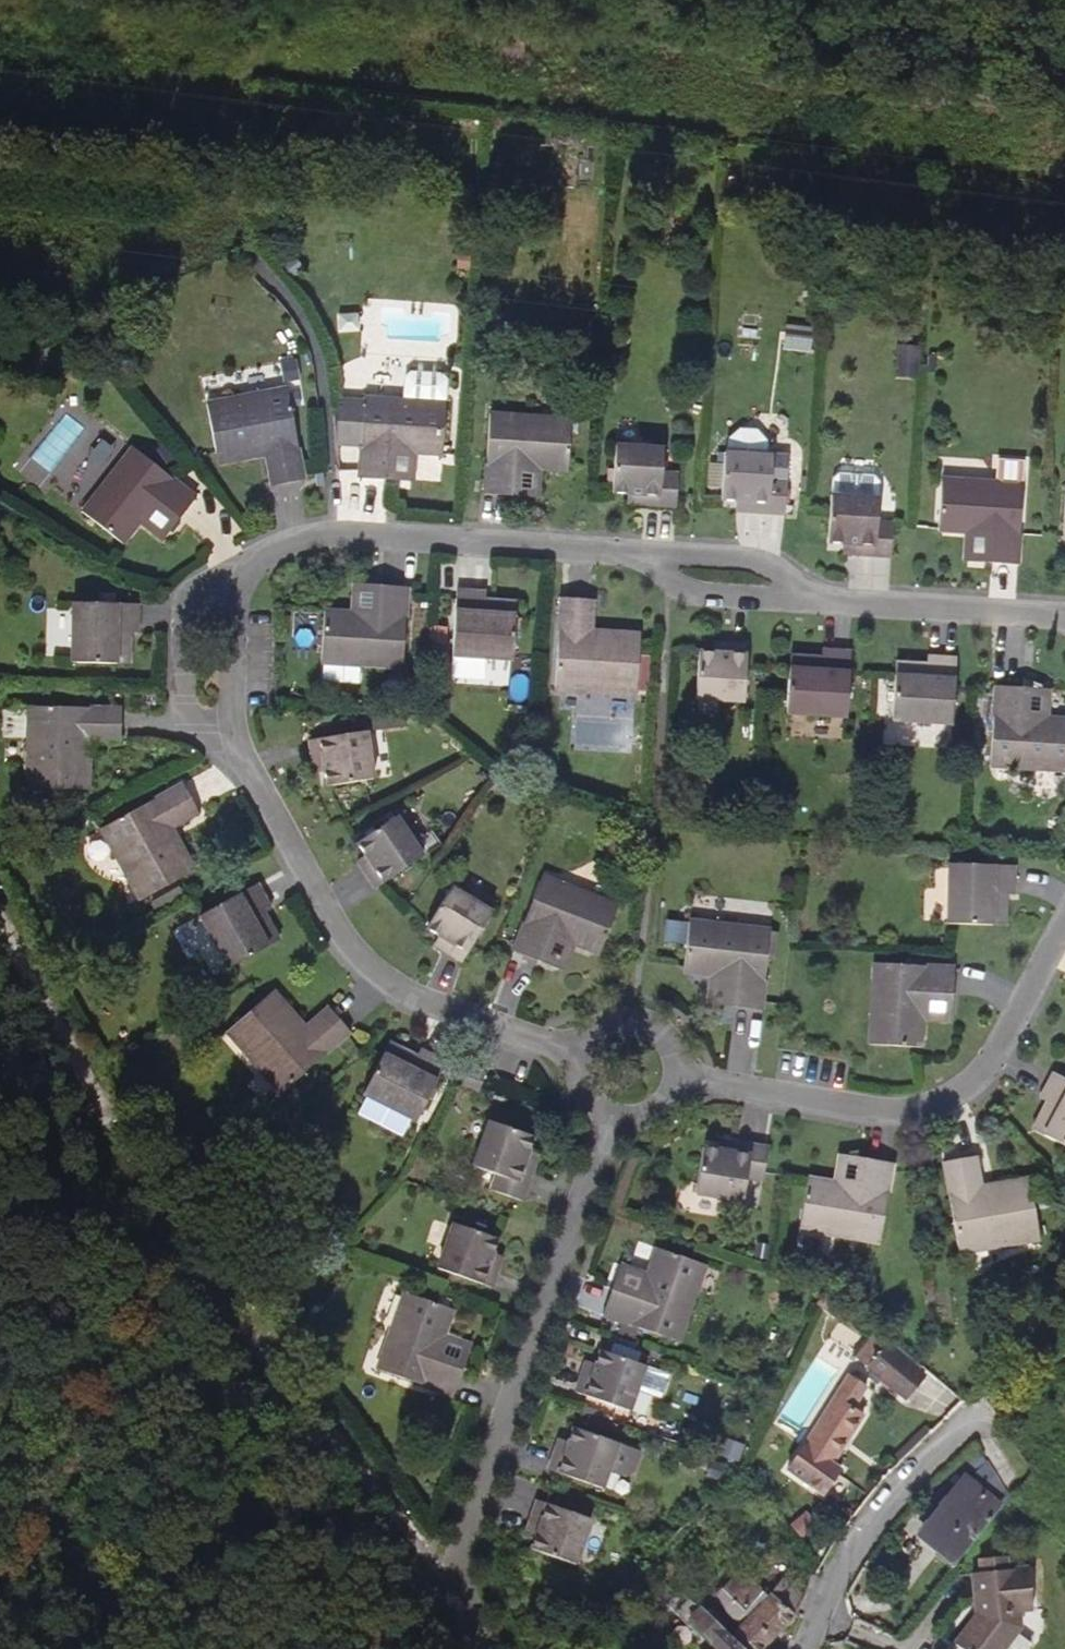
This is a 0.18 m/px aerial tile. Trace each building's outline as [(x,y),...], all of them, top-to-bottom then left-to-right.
[(300,272),(290,258),(276,268),(287,282),(300,272)] [(786,327),(782,349),(805,352),(808,331),(786,327)] [(297,381),(292,360),(275,364),(279,385),(297,381)] [(401,400),(364,398),(364,401),(361,448),(359,479),(389,481),(391,452),(415,454),(442,456),(447,381),(441,374),(410,372),(403,379),(401,400)] [(305,481),(287,389),(206,404),(216,455),(264,446),(266,457),(272,487),(305,481)] [(361,448),(364,401),(331,399),(336,447),(361,448)] [(568,472),(571,420),(490,414),(484,495),(514,497),(516,469),(540,470),(568,472)] [(728,453),(724,453),(721,501),(747,502),(746,512),(785,515),(787,482),(770,481),(772,456),(766,456),(766,442),(758,433),(739,432),(729,440),(728,453)] [(264,446),(216,455),(218,466),(266,457),(264,446)] [(676,508),(678,474),(662,474),(664,449),(615,446),(612,494),(638,495),(637,506),(676,508)] [(197,498),(133,448),(81,512),(123,544),(155,504),(178,522),(197,498)] [(412,482),(415,454),(391,452),(389,481),(412,482)] [(998,483),(941,479),(938,532),(966,534),(990,536),(988,563),(1018,565),(1023,485),(1022,485),(1024,462),(999,461),(998,483)] [(540,470),(516,469),(514,497),(538,498),(540,470)] [(891,557),(894,524),(877,523),(879,499),(878,499),(879,481),(874,476),(838,474),(833,479),(832,496),(831,495),(828,544),(853,545),(852,554),(891,557)] [(990,536),(966,534),(964,562),(988,563),(990,536)] [(378,586),(354,584),(352,613),(375,615),(378,586)] [(403,670),(408,588),(378,586),(375,615),(352,613),(324,611),(321,664),(403,670)] [(512,661),(515,615),(484,613),(485,600),(486,593),(456,591),(452,657),(512,661)] [(637,697),(640,645),(592,642),(592,630),(594,600),(561,598),(555,691),(637,697)] [(515,615),(516,603),(485,600),(484,613),(515,615)] [(138,634),(139,604),(73,603),(71,664),(117,664),(118,634),(130,634),(138,634)] [(130,634),(118,634),(117,664),(129,665),(130,634)] [(744,703),(748,645),(724,644),(724,654),(699,652),(695,700),(744,703)] [(847,719),(851,653),(821,651),(821,659),(820,671),(789,669),(786,715),(847,719)] [(821,659),(790,656),(789,669),(820,671),(821,659)] [(952,726),(957,660),(927,658),(927,665),(926,678),(895,675),(892,721),(952,726)] [(926,678),(927,665),(896,663),(895,675),(926,678)] [(1024,716),(1026,688),(998,686),(990,768),(1064,772),(1064,719),(1048,718),(1024,716)] [(1049,690),(1026,688),(1024,716),(1048,718),(1049,690)] [(121,742),(122,708),(28,706),(28,712),(5,712),(4,740),(27,740),(26,789),(78,790),(79,741),(121,742)] [(374,780),(366,732),(309,741),(313,763),(323,762),(326,787),(374,780)] [(172,828),(199,813),(183,784),(100,830),(141,902),(186,877),(162,834),(172,828)] [(376,889),(423,857),(396,817),(357,844),(371,865),(363,870),(376,889)] [(172,828),(162,834),(186,877),(196,871),(172,828)] [(1014,895),(1014,865),(949,864),(947,925),(993,925),(993,895),(1005,895),(1014,895)] [(599,955),(618,906),(542,876),(512,952),(541,963),(551,936),(573,945),(599,955)] [(264,913),(271,910),(257,884),(199,916),(229,969),(268,947),(253,920),(264,913)] [(462,962),(493,913),(451,888),(426,929),(448,942),(443,950),(462,962)] [(1005,926),(1005,895),(993,895),(993,925),(1005,926)] [(279,941),(264,913),(253,920),(268,947),(279,941)] [(761,1010),(771,930),(689,921),(683,973),(711,977),(735,979),(732,1007),(761,1010)] [(573,945),(551,936),(541,963),(563,971),(573,945)] [(923,1021),(925,997),(953,999),(955,968),(874,963),(869,1045),(922,1048),(923,1021)] [(735,979),(711,977),(708,1004),(732,1007),(735,979)] [(306,1027),(274,991),(265,998),(297,1035),(306,1027)] [(953,999),(925,997),(923,1021),(951,1022),(953,999)] [(280,1094),(351,1032),(329,1007),(306,1027),(297,1035),(265,998),(226,1033),(280,1094)] [(389,1042),(383,1054),(411,1068),(416,1056),(389,1042)] [(416,1122),(446,1063),(420,1050),(416,1056),(411,1068),(383,1054),(362,1095),(416,1122)] [(1054,1072),(1040,1098),(1047,1103),(1058,1108),(1044,1135),(1064,1147),(1064,1078),(1054,1072)] [(1058,1108),(1047,1103),(1033,1130),(1044,1135),(1058,1108)] [(535,1164),(526,1161),(534,1137),(489,1121),(473,1167),(496,1175),(491,1190),(522,1201),(535,1164)] [(763,1181),(769,1149),(730,1142),(729,1151),(703,1147),(695,1194),(743,1202),(747,1178),(763,1181)] [(859,1186),(863,1158),(840,1155),(835,1182),(859,1186)] [(1040,1240),(1031,1189),(983,1198),(981,1186),(976,1156),(942,1162),(959,1254),(1040,1240)] [(880,1243),(893,1163),(863,1158),(859,1186),(835,1182),(808,1177),(798,1230),(880,1243)] [(1031,1189),(1029,1178),(981,1186),(983,1198),(1031,1189)] [(492,1288),(499,1265),(490,1262),(498,1238),(453,1223),(437,1269),(492,1288)] [(679,1342),(706,1265),(657,1247),(647,1274),(639,1296),(613,1287),(602,1315),(679,1342)] [(621,1265),(613,1287),(639,1296),(647,1274),(621,1265)] [(445,1335),(454,1309),(404,1292),(377,1370),(453,1396),(464,1367),(437,1358),(445,1335)] [(464,1367),(472,1345),(445,1335),(437,1358),(464,1367)] [(886,1346),(873,1336),(856,1357),(869,1367),(886,1346)] [(913,1367),(916,1364),(889,1342),(887,1345),(913,1367)] [(913,1367),(887,1345),(886,1346),(869,1367),(868,1368),(905,1400),(925,1377),(913,1367)] [(637,1389),(646,1365),(601,1350),(592,1374),(584,1370),(576,1392),(630,1411),(637,1389)] [(661,1398),(669,1374),(646,1365),(637,1389),(661,1398)] [(849,1375),(787,1470),(823,1495),(841,1470),(832,1464),(863,1416),(853,1410),(866,1388),(849,1375)] [(642,1451),(574,1427),(565,1451),(555,1448),(548,1470),(602,1489),(608,1472),(627,1479),(634,1472),(642,1451)] [(999,1509),(1009,1498),(1001,1485),(985,1459),(977,1444),(951,1468),(957,1474),(965,1482),(999,1509)] [(925,1531),(959,1559),(999,1509),(965,1482),(939,1514),(925,1531)] [(575,1565),(592,1518),(538,1499),(530,1522),(539,1525),(531,1548),(575,1565)] [(843,1518),(849,1523),(855,1515),(849,1510),(843,1518)] [(659,1564),(651,1556),(647,1561),(655,1568),(659,1564)] [(954,1645),(960,1648),(1006,1648),(1021,1628),(1020,1612),(1033,1611),(1029,1568),(1008,1570),(1006,1556),(979,1559),(980,1573),(972,1574),(974,1603),(979,1602),(980,1613),(976,1613),(976,1615),(954,1645)] [(661,1573),(672,1584),(681,1575),(669,1564),(661,1573)] [(744,1648),(764,1648),(770,1643),(796,1616),(794,1615),(803,1599),(781,1580),(773,1590),(767,1597),(762,1592),(763,1591),(740,1569),(713,1597),(742,1625),(731,1636),(744,1648)] [(655,1596),(664,1604),(672,1597),(662,1588),(655,1596)] [(677,1611),(689,1623),(701,1611),(696,1608),(688,1600),(677,1611)] [(731,1636),(702,1610),(701,1611),(689,1623),(686,1627),(691,1632),(695,1628),(716,1648),(744,1648),(731,1636)]
